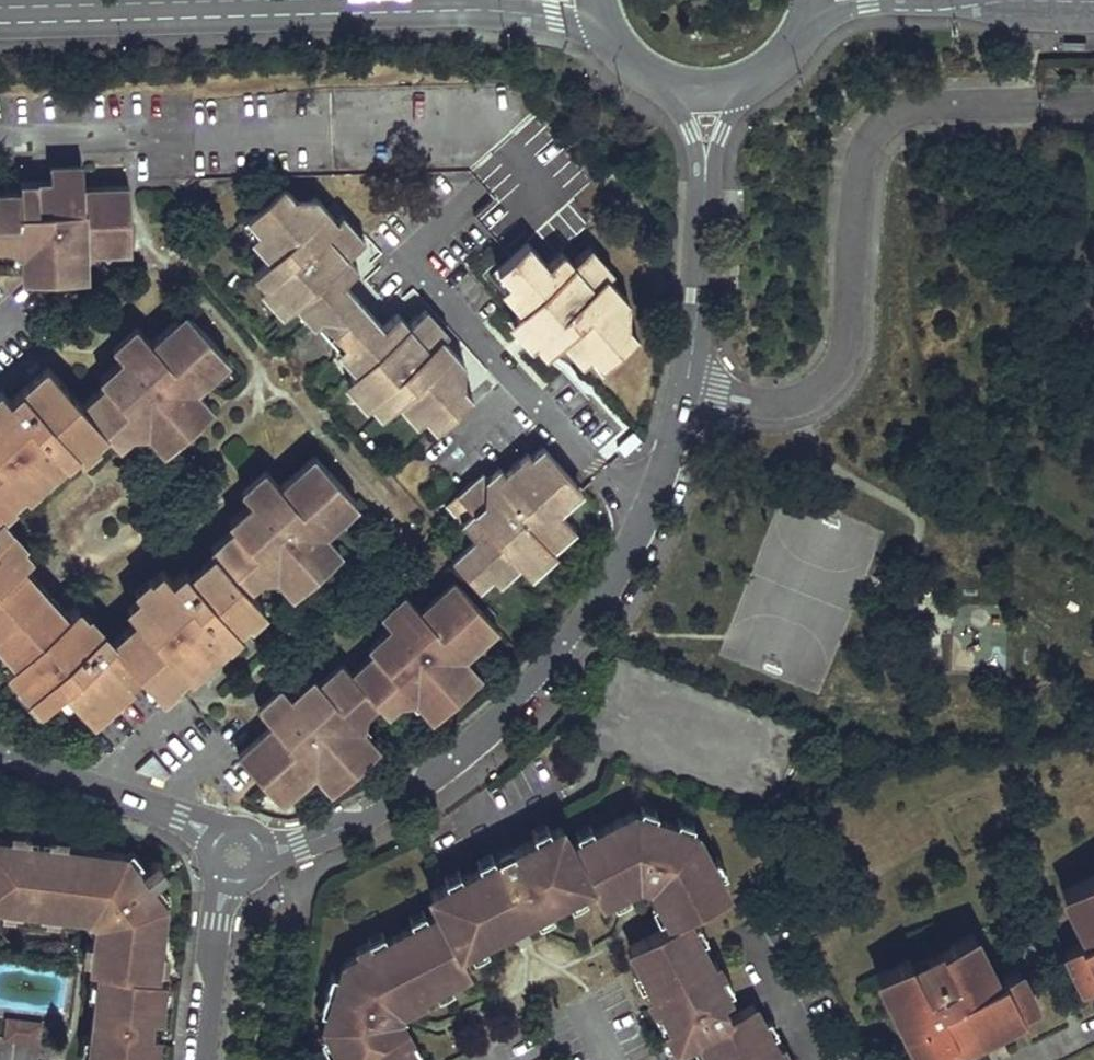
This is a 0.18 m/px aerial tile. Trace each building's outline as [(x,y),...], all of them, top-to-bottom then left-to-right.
[(1085,49),(1085,40),(1063,40),(1063,48),(1085,49)] [(48,188),(80,187),(79,163),(47,163),(48,180),(48,188)] [(18,245),(18,272),(49,272),(50,280),(81,280),(81,251),(97,251),(105,245),(111,251),(127,250),(126,186),(80,187),(48,188),(48,180),(17,181),(17,189),(0,190),(0,245),(18,245)] [(282,183),(248,216),(267,238),(259,246),(270,257),(256,270),(269,285),(262,291),(272,303),(278,296),(288,308),(294,302),(305,315),(307,317),(310,318),(314,319),(316,319),(319,320),(321,319),(323,317),(351,290),(342,281),(357,267),(345,254),(357,243),(344,228),(340,233),(331,224),(336,218),(314,196),(302,206),(282,183)] [(344,228),(357,243),(363,237),(341,213),(336,218),(331,224),(340,233),(344,228)] [(558,331),(567,342),(575,335),(595,358),(631,325),(610,305),(622,292),(604,273),(610,266),(589,242),(571,259),(560,245),(546,257),(523,232),(493,260),(515,286),(509,291),(517,300),(530,315),(540,306),(549,318),(533,332),(543,344),(558,331)] [(105,245),(97,251),(105,258),(111,251),(105,245)] [(351,290),(323,317),(345,341),(374,314),(351,290)] [(530,315),(517,300),(504,312),(526,337),(533,332),(549,318),(540,306),(530,315)] [(436,340),(440,335),(444,332),(424,309),(420,314),(430,327),(427,330),(436,340)] [(23,489),(25,492),(75,448),(77,450),(103,428),(114,441),(133,424),(151,443),(178,421),(183,427),(207,406),(190,386),(201,376),(203,367),(212,366),(224,356),(182,310),(148,341),(125,362),(120,356),(94,379),(98,384),(78,401),(46,363),(8,395),(19,408),(6,420),(0,413),(0,509),(23,489)] [(345,341),(336,348),(355,369),(349,375),(359,386),(352,393),(364,406),(370,401),(380,412),(396,398),(407,409),(413,403),(434,426),(470,394),(450,371),(462,359),(440,335),(436,340),(427,330),(430,327),(420,314),(409,324),(398,312),(384,325),(374,314),(345,341)] [(125,362),(148,341),(132,323),(108,343),(120,356),(125,362)] [(556,350),(549,362),(576,378),(583,365),(556,350)] [(203,367),(201,376),(211,375),(212,366),(203,367)] [(6,420),(19,408),(8,395),(0,387),(0,413),(6,420)] [(469,478),(442,502),(470,533),(449,555),(476,585),(499,563),(504,568),(515,558),(520,563),(530,553),(539,562),(553,550),(549,545),(571,524),(555,506),(567,494),(562,488),(573,478),(543,444),(531,454),(527,450),(504,471),(498,465),(485,477),(488,481),(480,489),(469,478)] [(52,594),(5,636),(11,643),(6,648),(16,658),(7,666),(18,679),(14,682),(34,706),(58,685),(88,720),(141,672),(156,690),(183,666),(189,673),(202,661),(198,657),(210,646),(200,635),(211,624),(225,638),(237,628),(234,624),(259,601),(246,586),(266,569),(284,588),(308,566),(312,570),(335,550),(318,529),(330,517),(330,509),(340,509),(352,498),(310,451),(275,483),(253,503),(246,498),(221,520),(225,526),(207,544),(211,548),(186,571),(181,565),(170,575),(160,564),(134,587),(138,592),(125,603),(136,615),(110,638),(98,625),(94,629),(81,615),(85,611),(74,599),(65,608),(52,594)] [(253,503),(275,483),(260,467),(237,488),(246,498),(253,503)] [(488,481),(485,477),(478,469),(469,478),(480,489),(488,481)] [(330,509),(330,517),(340,518),(340,509),(330,509)] [(31,571),(19,558),(29,549),(18,537),(15,540),(4,527),(10,522),(0,510),(0,599),(31,571)] [(15,540),(18,537),(8,525),(4,527),(15,540)] [(5,636),(52,594),(31,571),(0,599),(0,631),(5,636)] [(272,723),(237,755),(278,801),(293,789),(294,780),(303,780),(314,770),(332,790),(356,770),(351,765),(372,746),(351,720),(361,712),(366,717),(380,705),(384,711),(395,701),(390,695),(402,685),(424,711),(449,689),(453,694),(476,674),(459,654),(470,644),(471,635),(480,635),(493,624),(449,577),(417,606),(393,628),(387,622),(364,644),(370,650),(348,669),(340,661),(316,682),(311,676),(288,697),(293,703),(272,723)] [(393,628),(417,606),(401,590),(378,610),(387,622),(393,628)] [(94,629),(98,625),(85,611),(81,615),(94,629)] [(198,657),(202,661),(204,664),(228,642),(225,638),(211,624),(200,635),(210,646),(198,657)] [(471,635),(470,644),(479,644),(480,635),(471,635)] [(293,703),(288,697),(278,687),(257,707),(272,723),(293,703)] [(294,780),(293,789),(302,789),(303,780),(294,780)] [(640,807),(638,815),(652,820),(655,812),(640,807)] [(400,1047),(393,1033),(398,1030),(390,1015),(383,1019),(376,1005),(379,994),(394,988),(397,993),(411,986),(408,979),(419,974),(432,968),(454,957),(444,937),(453,933),(468,925),(519,900),(534,892),(552,883),(567,875),(577,870),(587,889),(600,883),(614,875),(635,864),(647,887),(654,902),(659,912),(618,934),(629,954),(636,969),(642,979),(637,982),(645,998),(650,995),(660,1014),(654,1016),(663,1035),(685,1024),(688,1027),(696,1043),(704,1059),(776,1059),(765,1038),(758,1024),(748,1004),(722,1017),(715,1003),(724,998),(720,990),(713,976),(717,975),(710,960),(706,962),(695,941),(688,928),(684,918),(727,897),(716,876),(709,861),(695,833),(689,832),(674,827),(652,820),(638,815),(632,813),(592,832),(577,839),(567,844),(556,823),(541,831),(529,837),(487,858),(471,866),(457,873),(443,880),(428,887),(437,905),(425,911),(413,917),(384,932),(369,940),(367,935),(354,942),(356,947),(341,954),(332,968),(313,1001),(305,1015),(310,1024),(316,1038),(313,1039),(323,1059),(406,1059),(400,1047)] [(677,820),(674,827),(689,832),(691,825),(677,820)] [(525,830),(529,837),(541,831),(537,825),(525,830)] [(574,832),(577,839),(592,832),(588,826),(574,832)] [(38,833),(16,829),(14,839),(36,842),(38,833)] [(76,839),(55,835),(54,845),(74,848),(76,839)] [(1,903),(18,906),(38,909),(55,911),(80,915),(88,917),(96,926),(95,931),(92,944),(91,960),(89,971),(98,972),(97,981),(94,1000),(88,1039),(85,1056),(84,1059),(151,1059),(153,1048),(158,1009),(161,989),(162,981),(154,980),(155,969),(157,953),(165,907),(152,891),(147,886),(159,876),(164,877),(168,874),(169,873),(170,869),(169,865),(166,862),(160,861),(158,862),(156,864),(154,869),(142,879),(138,874),(124,856),(74,848),(54,845),(36,842),(14,839),(0,837),(0,903),(1,903)] [(468,860),(471,866),(487,858),(485,851),(468,860)] [(130,852),(124,856),(138,874),(144,869),(130,852)] [(716,857),(709,861),(716,876),(723,872),(716,857)] [(440,874),(443,880),(457,873),(454,866),(440,874)] [(571,882),(567,875),(552,883),(555,889),(571,882)] [(614,875),(600,883),(603,889),(617,882),(614,875)] [(1061,891),(1083,938),(1062,948),(1083,987),(1093,981),(1093,875),(1061,891)] [(158,887),(152,891),(165,907),(170,902),(158,887)] [(647,887),(639,891),(647,905),(654,902),(647,887)] [(534,892),(519,900),(523,907),(538,899),(534,892)] [(18,906),(1,903),(0,912),(17,915),(18,906)] [(409,911),(413,917),(425,911),(422,904),(409,911)] [(55,911),(38,909),(37,918),(54,920),(55,911)] [(88,917),(80,915),(80,920),(88,930),(95,931),(96,926),(88,917)] [(695,924),(688,928),(695,941),(701,938),(695,924)] [(468,925),(453,933),(457,940),(472,932),(468,925)] [(384,932),(381,926),(366,933),(367,935),(369,940),(384,932)] [(961,1045),(975,1037),(964,1015),(978,1008),(981,1014),(1006,1002),(1013,1018),(1038,1006),(1018,969),(997,979),(973,933),(941,948),(943,951),(929,957),(933,965),(917,973),(914,965),(910,958),(877,975),(903,1027),(911,1022),(918,1037),(910,1041),(920,1059),(968,1059),(961,1045)] [(92,944),(84,942),(82,959),(91,960),(92,944)] [(164,954),(157,953),(155,969),(162,970),(164,954)] [(629,954),(620,959),(629,974),(636,969),(629,954)] [(933,965),(929,957),(914,965),(917,973),(933,965)] [(419,974),(423,981),(435,975),(432,968),(419,974)] [(720,990),(727,987),(720,973),(717,975),(713,976),(720,990)] [(97,981),(90,980),(87,998),(94,1000),(97,981)] [(383,1019),(390,1015),(383,1001),(397,993),(394,988),(379,994),(376,1005),(383,1019)] [(168,990),(161,989),(158,1009),(165,1010),(168,990)] [(645,998),(643,999),(653,1017),(654,1016),(660,1014),(650,995),(645,998)] [(1013,1018),(1006,1002),(981,1014),(978,1008),(964,1015),(975,1037),(994,1028),(1013,1018)] [(39,1024),(5,1018),(3,1027),(37,1032),(39,1024)] [(764,1020),(758,1024),(765,1038),(771,1034),(764,1020)] [(911,1022),(903,1027),(910,1041),(918,1037),(911,1022)] [(310,1024),(303,1027),(310,1041),(313,1039),(316,1038),(310,1024)] [(36,1044),(37,1032),(3,1027),(1,1038),(36,1044)] [(688,1048),(696,1043),(688,1027),(679,1032),(688,1048)] [(400,1047),(407,1044),(401,1029),(398,1030),(393,1033),(400,1047)] [(88,1039),(81,1038),(79,1055),(85,1056),(88,1039)] [(153,1048),(151,1059),(158,1059),(160,1049),(153,1048)] [(1093,1050),(1072,1059),(1093,1059),(1093,1052),(1093,1050)]
